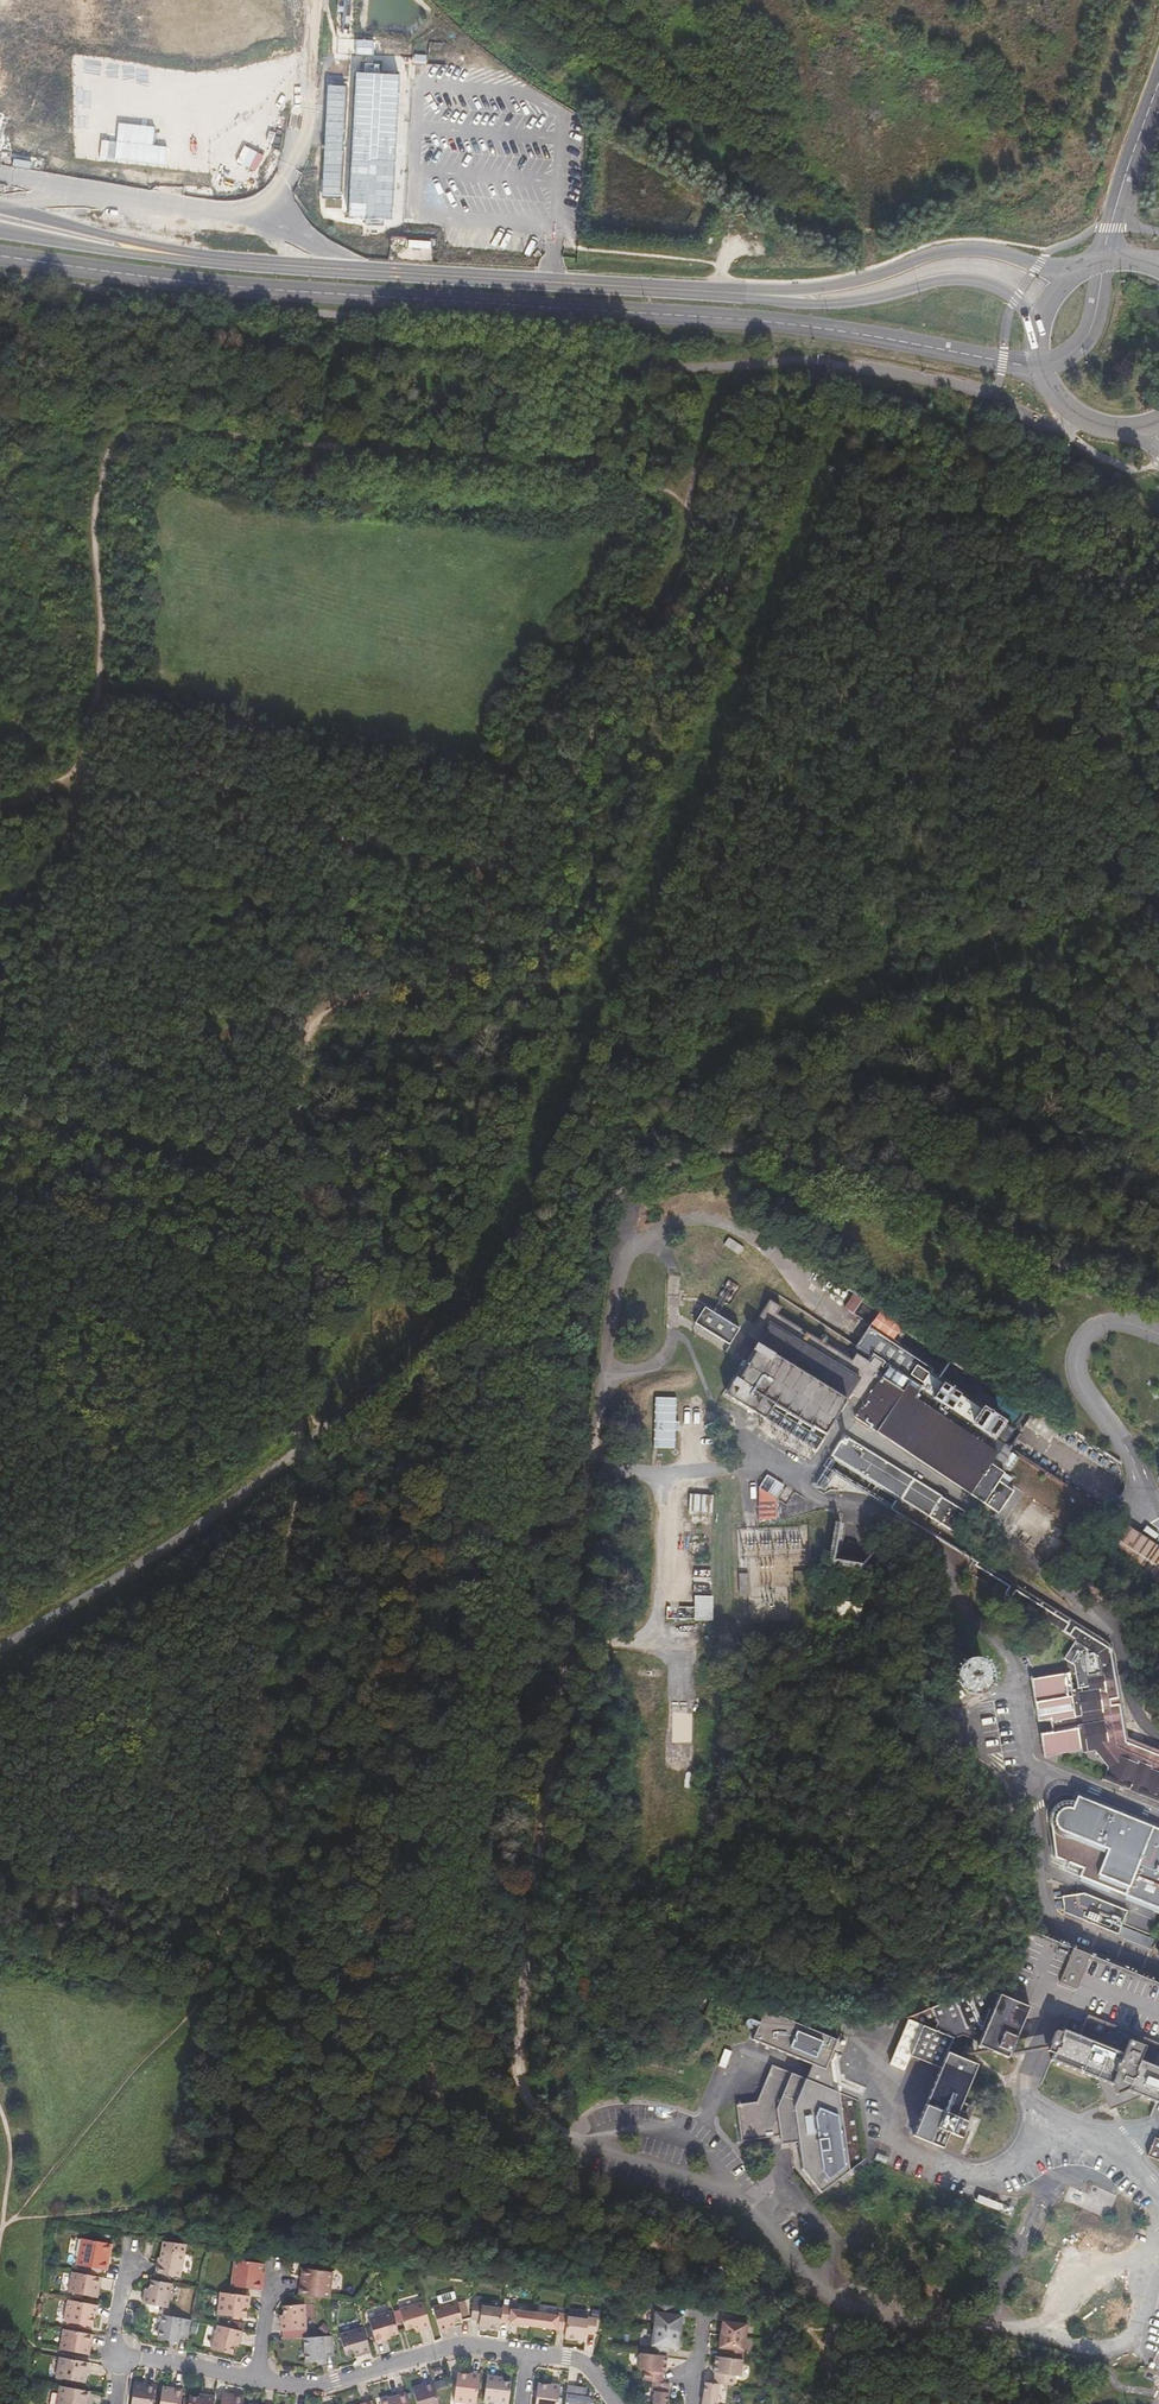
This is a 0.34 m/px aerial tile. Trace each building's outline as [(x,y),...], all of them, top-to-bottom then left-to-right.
[(236,9),(236,0),(209,0),(208,7),(236,9)] [(236,39),(258,44),(263,23),(240,18),(236,39)] [(190,111),(231,102),(223,64),(182,73),(190,111)] [(399,75),(354,72),(347,188),(346,213),(345,218),(391,220),(399,75)] [(347,118),(349,96),(329,94),(327,117),(347,118)] [(240,140),(266,135),(258,95),(232,100),(240,140)] [(116,140),(154,145),(156,127),(118,122),(116,140)] [(346,134),(326,132),(323,163),(344,164),(346,134)] [(114,158),(116,142),(103,140),(101,156),(114,158)] [(154,145),(116,140),(116,142),(114,158),(164,164),(166,147),(154,145)] [(346,213),(347,188),(326,187),(325,211),(346,213)] [(431,248),(431,239),(390,238),(390,246),(431,248)] [(1122,477),(1117,473),(1112,481),(1117,484),(1122,477)] [(745,1248),(729,1237),(724,1245),(740,1256),(745,1248)] [(854,1314),(863,1300),(854,1294),(844,1307),(854,1314)] [(739,1330),(705,1308),(695,1324),(729,1346),(739,1330)] [(969,1495),(1013,1430),(930,1375),(933,1370),(892,1342),(905,1323),(883,1308),(856,1347),(889,1369),(855,1419),(969,1495)] [(825,1437),(860,1379),(771,1323),(725,1396),(764,1420),(774,1405),(825,1437)] [(673,1449),(674,1399),(653,1398),(652,1448),(673,1449)] [(1052,1444),(1064,1426),(1033,1406),(1021,1424),(1052,1444)] [(941,1497),(843,1436),(830,1457),(928,1518),(941,1497)] [(775,1499),(783,1486),(766,1475),(758,1488),(757,1521),(776,1520),(775,1499)] [(691,1493),(691,1511),(712,1512),(713,1494),(691,1493)] [(1158,1581),(1158,1547),(1126,1525),(1107,1552),(1107,1553),(1116,1558),(1156,1586),(1158,1581)] [(1110,1645),(973,1560),(965,1572),(1063,1659),(1073,1665),(1077,1689),(1072,1690),(1069,1673),(1030,1677),(1038,1723),(1050,1720),(1052,1732),(1039,1734),(1042,1751),(1089,1743),(1108,1767),(1103,1779),(1158,1803),(1158,1750),(1121,1735),(1110,1645)] [(749,1596),(748,1574),(738,1574),(739,1596),(749,1596)] [(713,1621),(714,1596),(695,1595),(694,1620),(713,1621)] [(859,1626),(862,1606),(827,1600),(824,1620),(859,1626)] [(1156,1631),(1130,1626),(1129,1632),(1158,1638),(1158,1613),(1156,1631)] [(988,1689),(989,1682),(987,1676),(985,1672),(983,1670),(978,1667),(971,1665),(965,1666),(959,1669),(955,1673),(953,1677),(952,1684),(952,1689),(953,1692),(956,1696),(958,1698),(963,1701),(968,1703),(973,1703),(977,1701),(982,1699),(985,1695),(988,1689)] [(1158,1910),(1158,1833),(1074,1799),(1062,1802),(1054,1807),(1051,1818),(1056,1866),(1158,1910)] [(1121,1926),(1128,1911),(1059,1882),(1064,1913),(1151,1948),(1154,1939),(1121,1926)] [(1158,2043),(1158,1982),(1085,1952),(1072,1947),(1030,1931),(1009,1984),(1052,2001),(1066,2007),(1088,2016),(1158,2043)] [(923,2026),(953,2038),(962,2036),(979,2043),(978,2046),(1008,2059),(1029,2007),(1002,1996),(981,1987),(907,2019),(923,2026)] [(850,2171),(840,2093),(834,2090),(829,2061),(838,2040),(765,2010),(752,2040),(812,2065),(806,2078),(772,2065),(757,2101),(736,2104),(742,2141),(780,2136),(782,2145),(799,2142),(803,2169),(821,2193),(850,2171)] [(1085,2024),(1068,2016),(1061,2033),(1055,2030),(1047,2051),(1054,2053),(1051,2061),(1096,2079),(1109,2110),(1141,2097),(1156,2103),(1158,2096),(1158,2053),(1085,2024)] [(947,2052),(951,2042),(921,2030),(910,2056),(941,2068),(913,2136),(943,2148),(950,2133),(962,2138),(969,2122),(956,2117),(978,2065),(966,2060),(967,2056),(961,2052),(959,2057),(947,2052)] [(1154,2138),(1147,2156),(1158,2161),(1158,2140),(1154,2138)] [(113,2251),(114,2243),(84,2237),(79,2263),(109,2269),(111,2260),(109,2260),(111,2251),(113,2251)] [(158,2271),(182,2276),(187,2252),(164,2247),(161,2263),(159,2263),(158,2271)] [(237,2259),(233,2285),(264,2289),(265,2280),(263,2279),(264,2272),(265,2262),(237,2259)] [(301,2294),(331,2298),(335,2271),(304,2267),(303,2276),(305,2276),(304,2285),(302,2285),(301,2294)] [(100,2296),(104,2275),(75,2270),(71,2290),(100,2296)] [(145,2302),(170,2306),(174,2282),(153,2278),(151,2287),(148,2287),(145,2302)] [(252,2295),(223,2291),(220,2313),(248,2317),(250,2304),(251,2304),(252,2295)] [(99,2313),(100,2303),(71,2298),(66,2320),(95,2325),(97,2313),(99,2313)] [(458,2300),(434,2307),(441,2331),(456,2326),(455,2323),(464,2320),(458,2300)] [(425,2302),(401,2308),(407,2329),(416,2327),(417,2330),(432,2326),(425,2302)] [(502,2322),(504,2308),(484,2305),(484,2303),(475,2302),(472,2318),(481,2319),(480,2327),(501,2329),(502,2322)] [(307,2303),(285,2305),(286,2314),(282,2314),(283,2330),(308,2328),(307,2303)] [(534,2326),(536,2312),(513,2309),(514,2307),(504,2305),(504,2308),(502,2322),(534,2326)] [(673,2315),(674,2308),(658,2306),(655,2329),(681,2332),(683,2316),(673,2315)] [(394,2310),(370,2317),(377,2342),(386,2339),(385,2337),(401,2333),(394,2310)] [(534,2326),(567,2330),(569,2316),(569,2314),(560,2313),(559,2315),(536,2312),(534,2326)] [(189,2338),(193,2318),(165,2313),(161,2337),(180,2341),(181,2336),(189,2338)] [(596,2335),(599,2318),(589,2317),(589,2319),(569,2316),(567,2330),(566,2338),(587,2341),(588,2333),(596,2335)] [(746,2338),(748,2325),(724,2322),(722,2335),(746,2338)] [(219,2324),(213,2348),(234,2353),(237,2344),(240,2345),(244,2330),(219,2324)] [(91,2353),(95,2333),(66,2327),(62,2347),(91,2353)] [(365,2327),(341,2334),(347,2354),(356,2352),(357,2355),(372,2351),(365,2327)] [(679,2349),(681,2332),(655,2329),(652,2354),(668,2356),(669,2348),(679,2349)] [(327,2355),(335,2354),(334,2335),(306,2337),(307,2361),(327,2360),(327,2355)] [(743,2360),(746,2338),(722,2335),(720,2348),(728,2349),(727,2358),(743,2360)] [(668,2356),(652,2354),(641,2353),(639,2369),(646,2370),(644,2381),(654,2382),(663,2383),(664,2373),(666,2373),(668,2356)] [(87,2381),(91,2361),(62,2355),(58,2375),(87,2381)] [(727,2358),(717,2356),(714,2373),(716,2373),(715,2383),(720,2384),(733,2386),(735,2376),(741,2376),(743,2360),(727,2358)] [(441,2367),(431,2370),(433,2376),(443,2374),(441,2367)] [(471,2374),(459,2372),(455,2401),(477,2403),(481,2374),(472,2373),(471,2374)] [(504,2377),(488,2375),(485,2400),(510,2403),(513,2382),(503,2380),(504,2377)] [(157,2383),(136,2380),(133,2403),(154,2403),(157,2383)] [(414,2387),(419,2403),(440,2403),(433,2381),(414,2387)] [(663,2383),(654,2382),(653,2391),(656,2392),(654,2403),(668,2403),(671,2384),(663,2383)] [(706,2382),(703,2403),(717,2403),(720,2384),(715,2383),(706,2382)] [(561,2385),(552,2383),(552,2385),(539,2383),(536,2403),(559,2403),(561,2385)] [(92,2389),(62,2384),(58,2403),(87,2403),(88,2398),(90,2398),(92,2389)] [(164,2385),(161,2403),(182,2403),(185,2388),(164,2385)] [(592,2398),(587,2397),(588,2388),(569,2386),(566,2403),(591,2403),(592,2398)] [(224,2391),(222,2403),(243,2403),(245,2394),(224,2391)] [(191,2395),(190,2403),(215,2403),(216,2395),(201,2392),(200,2396),(191,2395)] [(382,2400),(383,2403),(411,2403),(407,2392),(399,2395),(399,2397),(391,2399),(390,2397),(382,2400)]
